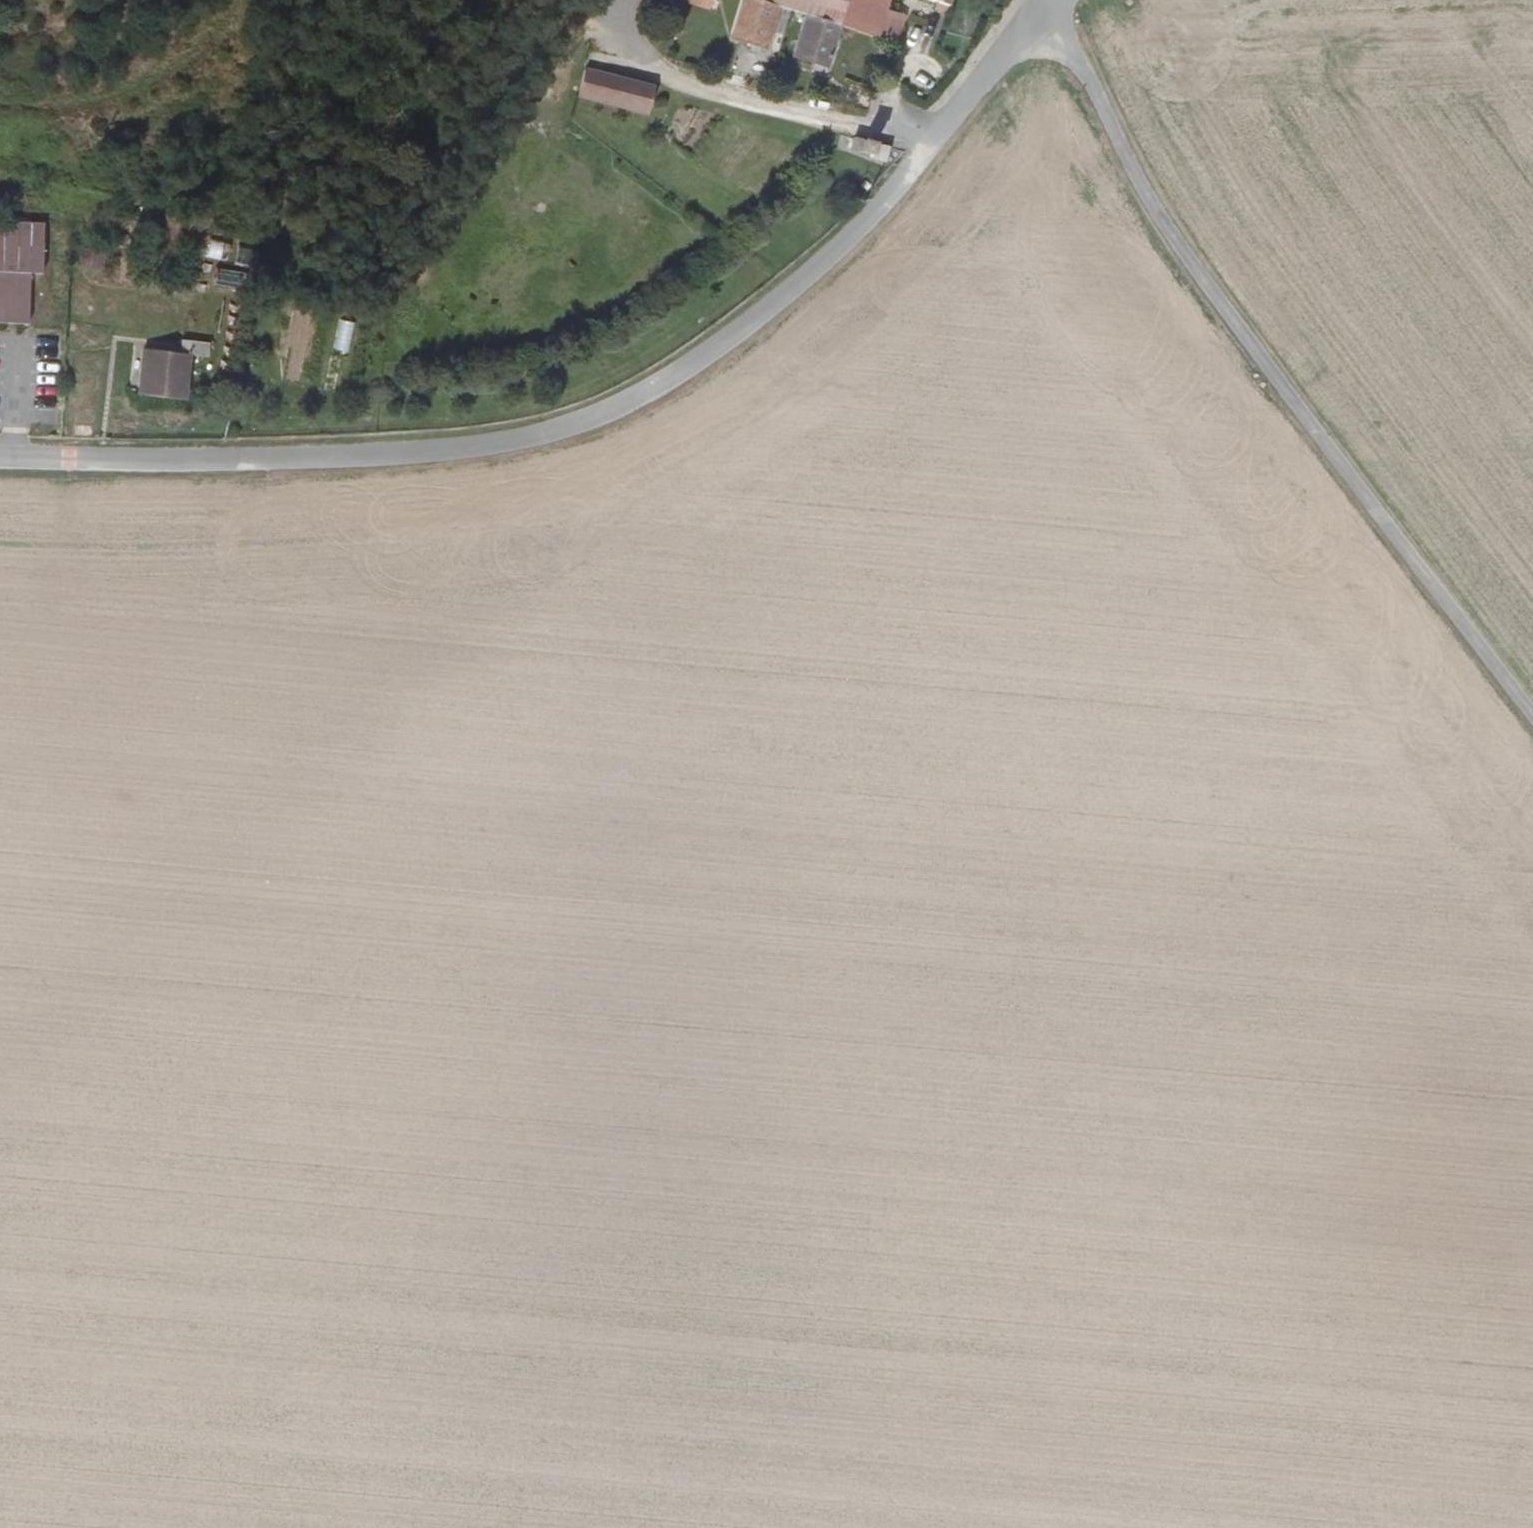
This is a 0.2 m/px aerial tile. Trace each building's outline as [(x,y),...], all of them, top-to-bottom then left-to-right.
[(766,44),(778,3),(770,0),(742,0),(732,34),(766,44)] [(778,3),(790,6),(806,12),(834,21),(839,2),(843,3),(843,0),(770,0),(778,3)] [(838,22),(874,35),(882,5),(884,0),(843,0),(843,3),(838,22)] [(893,41),(901,11),(882,5),(874,35),(893,41)] [(834,21),(806,12),(792,52),(824,64),(838,22),(834,21)] [(651,112),(654,96),(656,85),(590,66),(582,94),(651,112)] [(864,182),(858,189),(861,192),(868,185),(864,182)] [(6,279),(5,292),(0,291),(0,315),(40,317),(41,292),(56,293),(56,281),(90,282),(91,259),(92,233),(65,232),(40,231),(40,219),(0,217),(0,278),(6,279)] [(172,355),(168,401),(217,407),(221,363),(244,363),(242,345),(213,344),(213,360),(172,355)]
